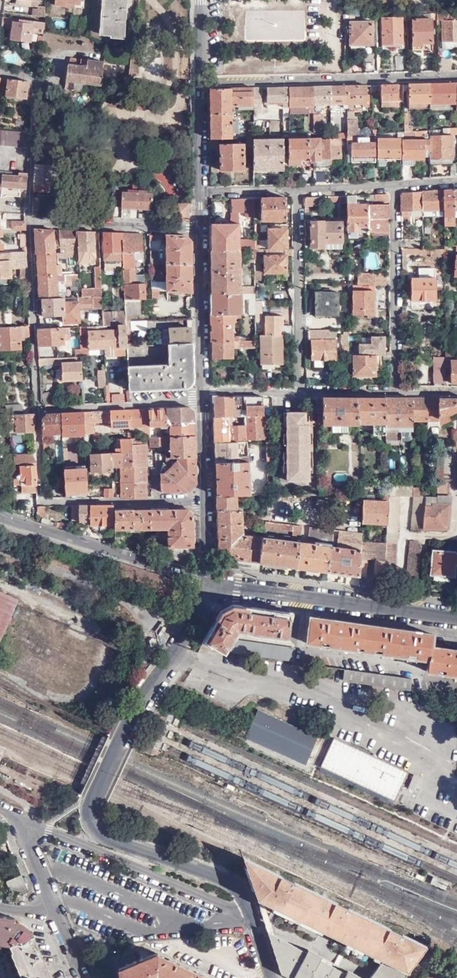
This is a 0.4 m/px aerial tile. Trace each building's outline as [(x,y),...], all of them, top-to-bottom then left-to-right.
[(98,32),(109,33),(109,35),(123,36),(126,0),(102,0),(98,32)] [(32,9),(32,14),(44,15),(45,6),(39,6),(39,9),(32,9)] [(245,40),(304,40),(304,9),(244,10),(245,40)] [(377,18),(377,20),(381,19),(382,44),(402,44),(402,19),(404,19),(405,30),(408,30),(407,12),(376,13),(377,18)] [(432,19),(437,19),(437,13),(413,14),(413,20),(412,19),(412,49),(422,49),(423,43),(432,43),(432,19)] [(437,25),(442,25),(442,41),(456,41),(456,13),(437,13),(437,19),(437,25)] [(44,22),(10,19),(8,38),(29,40),(30,27),(43,28),(44,22)] [(372,46),(371,22),(349,22),(349,29),(347,29),(347,45),(364,45),(365,46),(372,46)] [(114,60),(129,62),(130,53),(115,51),(114,60)] [(86,61),(86,59),(70,57),(69,64),(67,64),(67,66),(78,67),(79,61),(86,61)] [(102,62),(86,59),(86,61),(79,61),(78,67),(67,66),(65,80),(99,84),(102,62)] [(5,97),(32,99),(33,91),(27,81),(7,79),(5,97)] [(455,103),(456,83),(429,84),(429,103),(429,104),(455,103)] [(403,100),(403,84),(380,85),(381,100),(403,100)] [(429,103),(429,84),(406,84),(406,90),(408,90),(408,100),(406,100),(406,104),(429,103)] [(329,104),(330,86),(313,87),(313,105),(329,104)] [(347,109),(347,86),(330,86),(329,104),(342,104),(342,109),(347,109)] [(366,96),(366,86),(347,86),(347,109),(368,109),(369,96),(366,96)] [(309,132),(309,134),(313,134),(313,133),(313,112),(313,105),(313,87),(289,87),(289,107),(289,116),(309,116),(308,131),(309,132)] [(283,102),(283,88),(266,88),(266,95),(264,95),(264,102),(283,102)] [(209,90),(209,114),(230,113),(230,108),(232,108),(232,105),(238,105),(238,108),(253,108),(252,105),(253,89),(209,90)] [(135,108),(150,109),(151,99),(131,98),(129,99),(129,103),(130,106),(135,107),(135,108)] [(316,112),(313,112),(313,133),(329,133),(329,131),(329,129),(322,129),(322,115),(316,115),(316,112)] [(406,112),(403,112),(403,132),(411,131),(410,127),(406,127),(406,112)] [(209,138),(216,138),(230,138),(230,133),(235,133),(235,122),(230,122),(230,113),(209,114),(209,138)] [(347,120),(347,136),(356,135),(356,119),(347,120)] [(429,148),(429,158),(452,158),(451,153),(453,152),(453,147),(451,146),(450,135),(456,134),(455,128),(448,128),(448,135),(428,136),(428,139),(429,148)] [(0,130),(0,145),(28,147),(29,132),(0,130)] [(319,161),(318,140),(302,140),(302,134),(294,134),(294,139),(289,140),(289,164),(301,164),(301,159),(308,159),(308,161),(319,161)] [(347,136),(347,144),(350,144),(351,155),(374,155),(373,137),(373,134),(372,134),(367,134),(367,136),(357,137),(357,135),(356,135),(347,136)] [(399,159),(399,138),(376,139),(376,159),(399,159)] [(401,140),(401,159),(414,159),(423,159),(423,149),(429,148),(428,139),(401,140)] [(253,140),(252,170),(283,169),(283,140),(253,140)] [(319,161),(319,166),(326,166),(327,159),(339,159),(340,140),(318,140),(319,161)] [(242,170),(243,144),(219,144),(219,171),(242,170)] [(402,165),(402,179),(411,179),(410,165),(402,165)] [(51,166),(34,166),(33,186),(50,188),(51,166)] [(365,168),(365,182),(374,181),(374,180),(374,168),(374,167),(365,168)] [(26,172),(0,170),(0,191),(1,191),(2,192),(3,187),(17,188),(26,188),(26,172)] [(50,188),(33,186),(32,193),(49,194),(50,188)] [(17,193),(17,188),(3,187),(2,192),(1,191),(1,195),(6,195),(20,196),(20,193),(17,193)] [(443,190),(421,192),(422,216),(444,216),(443,190)] [(453,190),(443,190),(444,216),(444,224),(454,224),(454,217),(453,190)] [(422,216),(421,192),(403,193),(400,195),(401,216),(422,216)] [(121,209),(151,210),(151,194),(121,193),(121,209)] [(386,194),(374,194),(375,202),(389,203),(389,196),(386,194)] [(356,205),(355,196),(347,196),(347,202),(347,232),(367,233),(367,205),(356,205)] [(319,205),(319,197),(306,197),(305,200),(305,208),(309,208),(309,205),(319,205)] [(254,217),(254,198),(230,199),(231,213),(245,212),(245,217),(254,217)] [(286,220),(286,198),(261,198),(261,218),(258,218),(258,221),(286,220)] [(170,219),(187,219),(187,203),(170,204),(170,219)] [(367,205),(367,233),(386,232),(386,219),(386,215),(389,215),(389,209),(389,205),(367,205)] [(342,248),(342,222),(323,222),(323,220),(311,221),(311,247),(322,247),(323,248),(342,248)] [(24,230),(24,221),(12,221),(12,229),(24,230)] [(238,224),(211,224),(211,250),(239,250),(238,224)] [(34,253),(36,253),(54,252),(53,230),(33,229),(34,241),(34,253)] [(59,252),(76,252),(75,237),(75,231),(59,230),(59,252)] [(284,249),(286,249),(286,230),(268,230),(269,249),(284,249)] [(94,260),(93,232),(75,231),(75,237),(78,237),(80,263),(88,263),(88,260),(94,260)] [(120,240),(122,240),(122,233),(103,232),(105,271),(121,270),(120,240)] [(122,240),(123,252),(143,252),(142,234),(122,233),(122,240)] [(166,263),(191,263),(190,241),(185,236),(165,234),(166,263)] [(255,250),(255,238),(246,238),(246,250),(255,250)] [(285,256),(284,249),(269,249),(267,249),(267,256),(265,257),(265,273),(286,273),(286,256),(285,256)] [(212,294),(255,294),(255,287),(239,287),(239,250),(211,250),(212,294)] [(246,250),(242,250),(243,263),(255,263),(255,259),(255,252),(255,250),(246,250)] [(25,261),(25,251),(20,252),(2,252),(0,252),(0,277),(10,277),(10,266),(9,262),(25,261)] [(37,275),(54,274),(54,256),(54,252),(36,253),(36,264),(37,275)] [(123,252),(123,269),(135,269),(134,259),(144,259),(143,252),(123,252)] [(167,291),(191,292),(191,263),(166,263),(167,291)] [(27,286),(26,266),(18,266),(19,283),(22,283),(22,286),(27,286)] [(102,297),(100,268),(94,268),(94,289),(77,289),(78,297),(102,297)] [(123,269),(124,285),(145,284),(145,274),(135,274),(135,269),(123,269)] [(444,279),(444,271),(426,271),(426,274),(426,279),(435,279),(444,279)] [(37,292),(37,299),(42,298),(57,298),(56,291),(64,291),(64,274),(54,274),(37,275),(37,280),(37,292)] [(374,286),(388,286),(388,274),(368,274),(368,286),(374,286)] [(435,301),(435,279),(426,279),(426,274),(421,275),(421,279),(410,279),(411,301),(435,301)] [(125,300),(140,299),(145,299),(145,284),(124,285),(125,300)] [(374,286),(368,286),(368,291),(353,291),(353,313),(374,313),(374,286)] [(317,293),(316,316),(339,319),(340,296),(332,295),(333,292),(326,291),(325,294),(317,293)] [(255,314),(255,302),(255,294),(212,294),(212,314),(240,314),(240,309),(242,309),(242,299),(250,299),(250,314),(255,314)] [(78,310),(102,309),(102,298),(76,298),(76,302),(62,302),(62,298),(57,298),(42,298),(42,304),(37,304),(37,315),(63,315),(63,322),(78,322),(78,310)] [(125,300),(126,316),(141,316),(140,299),(125,300)] [(102,312),(102,321),(103,326),(118,326),(126,326),(126,322),(126,316),(125,311),(102,312)] [(241,314),(240,314),(212,314),(213,341),(233,341),(233,323),(235,322),(235,318),(241,318),(241,314)] [(284,327),(284,314),(274,314),(274,316),(265,316),(265,334),(262,335),(262,364),(282,364),(282,327),(284,327)] [(5,327),(0,327),(0,349),(19,349),(19,337),(29,336),(28,326),(5,327)] [(114,348),(127,347),(126,326),(118,326),(118,330),(103,331),(104,355),(104,356),(114,355),(114,348)] [(81,356),(104,355),(103,331),(96,331),(96,327),(80,327),(81,356)] [(36,328),(37,345),(63,345),(62,328),(36,328)] [(192,344),(192,329),(170,330),(170,345),(192,344)] [(329,331),(309,331),(309,340),(311,340),(311,360),(336,360),(337,341),(329,341),(329,331)] [(359,355),(371,356),(372,354),(383,354),(383,338),(371,338),(371,346),(359,346),(359,355)] [(233,349),(255,349),(255,341),(233,341),(213,341),(213,358),(233,358),(233,349)] [(192,344),(170,345),(171,365),(128,367),(129,390),(187,388),(191,386),(193,384),(192,344)] [(349,355),(349,373),(352,373),(352,372),(354,372),(354,376),(375,376),(375,356),(371,356),(359,355),(349,355)] [(61,380),(82,380),(81,357),(75,357),(37,357),(38,366),(60,366),(61,380)] [(433,383),(445,382),(445,365),(445,357),(433,357),(433,383)] [(39,401),(42,404),(55,400),(52,389),(39,393),(39,401)] [(112,403),(124,403),(124,393),(111,394),(112,403)] [(213,396),(214,417),(241,416),(241,413),(240,397),(213,396)] [(264,415),(263,398),(263,397),(245,397),(245,406),(244,406),(244,413),(241,413),(241,416),(264,415)] [(359,424),(356,398),(323,398),(323,425),(331,425),(332,434),(346,433),(347,424),(359,424)] [(386,430),(384,398),(356,398),(359,424),(359,429),(371,429),(371,435),(384,435),(384,430),(386,430)] [(413,420),(412,398),(384,398),(386,430),(412,430),(413,420)] [(438,418),(438,398),(412,398),(413,420),(427,420),(427,425),(438,425),(438,418)] [(438,398),(438,418),(456,409),(456,399),(438,398)] [(6,415),(21,414),(21,405),(4,406),(6,415)] [(167,408),(168,425),(171,425),(195,423),(194,412),(191,410),(188,407),(167,408)] [(148,409),(148,426),(168,425),(167,408),(148,409)] [(129,410),(130,427),(148,426),(148,409),(129,410)] [(129,410),(109,411),(110,428),(130,427),(129,410)] [(93,421),(106,420),(106,411),(84,412),(84,433),(93,433),(93,421)] [(84,412),(61,413),(61,433),(61,435),(84,434),(84,433),(84,412)] [(61,433),(61,413),(45,414),(43,416),(40,419),(41,433),(61,433)] [(305,417),(305,414),(277,413),(277,423),(283,423),(287,423),(287,428),(287,436),(287,446),(287,453),(287,474),(287,482),(308,483),(309,474),(309,417),(305,417)] [(33,431),(32,414),(21,414),(6,415),(8,433),(33,431)] [(214,417),(214,443),(236,442),(236,441),(271,440),(271,424),(264,424),(264,415),(241,416),(214,417)] [(172,437),(195,436),(195,423),(171,425),(172,437)] [(178,457),(196,456),(195,436),(172,437),(172,457),(178,457)] [(168,437),(149,438),(149,447),(150,447),(168,446),(168,437)] [(120,453),(120,466),(132,466),(145,465),(145,466),(151,466),(153,466),(153,461),(150,460),(150,447),(149,447),(149,438),(143,438),(131,438),(131,453),(120,453)] [(120,439),(120,453),(131,453),(131,438),(120,439)] [(214,443),(215,462),(248,462),(248,456),(237,456),(236,442),(214,443)] [(438,482),(450,482),(450,444),(438,444),(438,482)] [(13,465),(34,464),(34,459),(32,453),(16,454),(16,457),(12,458),(13,465)] [(110,453),(90,454),(90,471),(111,471),(111,466),(110,453)] [(111,466),(120,466),(120,453),(110,453),(111,466)] [(160,475),(160,492),(187,492),(193,487),(196,483),(196,456),(178,457),(178,459),(163,475),(160,475)] [(215,462),(216,496),(245,496),(250,496),(248,462),(215,462)] [(20,491),(35,491),(35,484),(34,464),(13,465),(13,467),(17,467),(17,472),(13,471),(13,484),(20,484),(20,491)] [(132,466),(133,498),(146,497),(145,482),(145,466),(145,465),(132,466)] [(120,466),(120,498),(133,498),(132,466),(120,466)] [(85,468),(63,468),(63,493),(71,493),(74,493),(85,492),(85,468)] [(427,496),(424,529),(447,529),(451,496),(450,496),(450,482),(438,482),(437,497),(427,496)] [(388,524),(387,543),(387,544),(397,544),(399,497),(413,497),(413,496),(413,488),(413,483),(388,483),(389,491),(389,498),(388,524)] [(103,498),(111,498),(111,489),(103,489),(103,498)] [(363,522),(388,524),(389,498),(389,491),(382,490),(382,501),(364,500),(363,522)] [(216,496),(217,510),(242,514),(242,503),(245,503),(245,496),(216,496)] [(411,531),(424,529),(427,496),(423,496),(413,496),(413,497),(411,531)] [(112,505),(78,505),(78,521),(89,522),(89,526),(113,526),(112,505)] [(44,506),(36,506),(36,516),(44,516),(44,506)] [(190,554),(193,551),(192,516),(186,509),(114,510),(114,530),(157,531),(157,538),(152,539),(152,548),(170,548),(172,555),(178,559),(184,559),(187,557),(190,554)] [(225,568),(258,572),(260,563),(263,539),(240,536),(240,533),(243,533),(242,514),(217,510),(218,549),(227,559),(225,568)] [(54,522),(53,526),(67,531),(69,525),(60,522),(60,524),(54,522)] [(265,522),(265,528),(293,531),(292,539),(301,540),(302,526),(265,522)] [(309,541),(332,544),(334,530),(310,527),(309,541)] [(332,547),(328,572),(360,576),(362,540),(362,539),(343,536),(342,543),(340,543),(340,546),(337,545),(337,547),(332,547)] [(263,539),(260,563),(297,568),(301,543),(263,539)] [(362,540),(360,576),(367,577),(368,560),(376,560),(375,578),(385,579),(387,550),(387,544),(387,543),(362,540)] [(406,583),(418,584),(422,546),(419,543),(410,541),(406,583)] [(301,543),(297,568),(328,572),(332,547),(301,543)] [(387,550),(385,579),(396,581),(397,551),(387,550)] [(434,551),(432,573),(453,575),(454,571),(456,571),(456,553),(434,551)] [(1,636),(15,602),(0,595),(0,637),(1,636)] [(221,612),(199,649),(223,652),(237,630),(286,637),(290,615),(232,606),(221,612)] [(310,617),(306,643),(428,660),(427,672),(456,676),(456,650),(432,647),(433,634),(310,617)] [(234,641),(227,653),(293,662),(295,649),(234,641)] [(412,679),(341,669),(340,680),(410,690),(412,679)] [(306,762),(317,737),(259,710),(247,734),(306,762)] [(321,765),(382,794),(393,771),(331,742),(321,765)] [(427,948),(243,859),(280,974),(288,977),(405,977),(427,948)] [(28,891),(22,875),(6,883),(12,898),(28,891)] [(0,915),(0,977),(50,977),(32,935),(26,926),(19,920),(14,918),(0,915)] [(156,954),(142,959),(141,956),(129,961),(130,964),(118,969),(119,977),(209,977),(156,954)]
